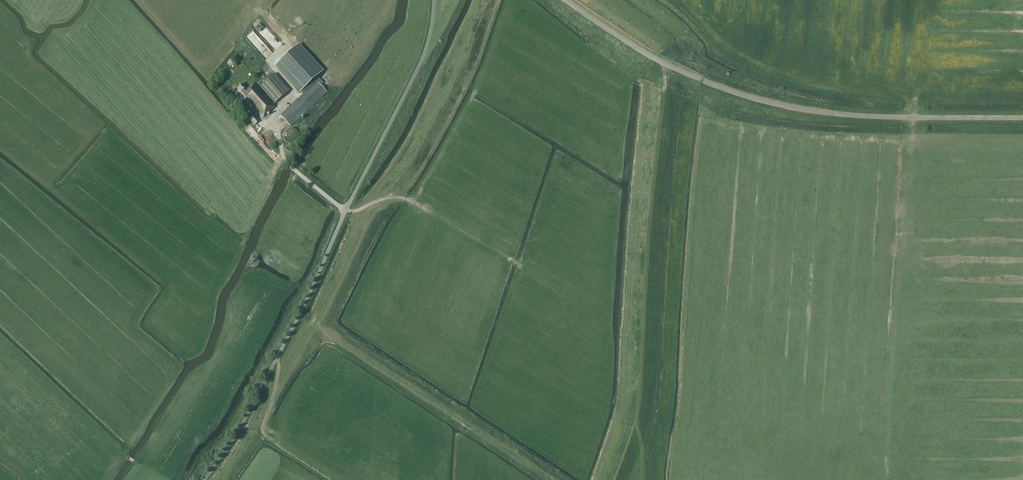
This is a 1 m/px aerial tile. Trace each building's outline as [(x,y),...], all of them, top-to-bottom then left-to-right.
[(327,92),(321,86),(323,83),(317,76),(323,72),(298,45),(276,65),(300,92),(309,84),(312,87),(280,116),(290,126),(327,92)] [(260,87),(275,104),(289,91),(274,74),(260,87)] [(245,99),(262,118),(275,107),(254,83),(247,89),(242,83),(237,88),(246,98),(245,99)] [(253,115),(249,119),(254,126),(260,120),(255,115),(254,116),(253,115)]
